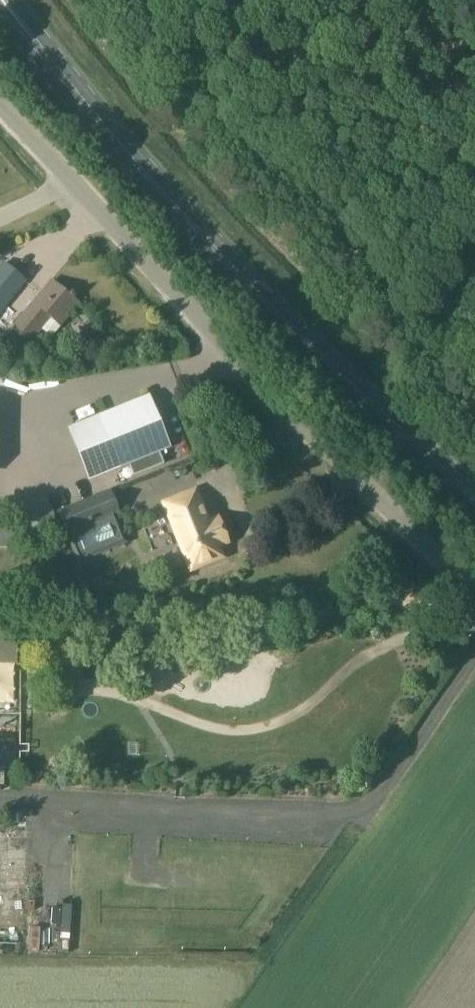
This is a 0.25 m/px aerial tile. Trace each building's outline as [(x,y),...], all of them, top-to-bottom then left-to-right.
[(27,281),(4,261),(0,265),(0,314),(27,281)] [(60,326),(78,303),(50,281),(11,330),(13,331),(4,343),(20,356),(50,318),(60,326)] [(149,395),(67,429),(88,482),(129,465),(134,476),(163,464),(159,453),(170,448),(149,395)] [(15,413),(18,421),(8,426),(15,443),(34,435),(23,409),(15,413)] [(104,494),(60,511),(79,558),(123,541),(104,494)] [(56,520),(47,497),(33,503),(33,501),(17,507),(17,511),(28,539),(45,533),(42,526),(56,520)] [(201,506),(171,518),(192,568),(221,556),(217,545),(227,541),(218,519),(208,523),(201,506)] [(13,662),(13,619),(0,619),(0,662),(13,662)] [(18,945),(18,905),(25,905),(25,842),(3,842),(3,909),(0,909),(0,945),(18,945)] [(116,869),(125,873),(132,856),(123,853),(116,869)]
